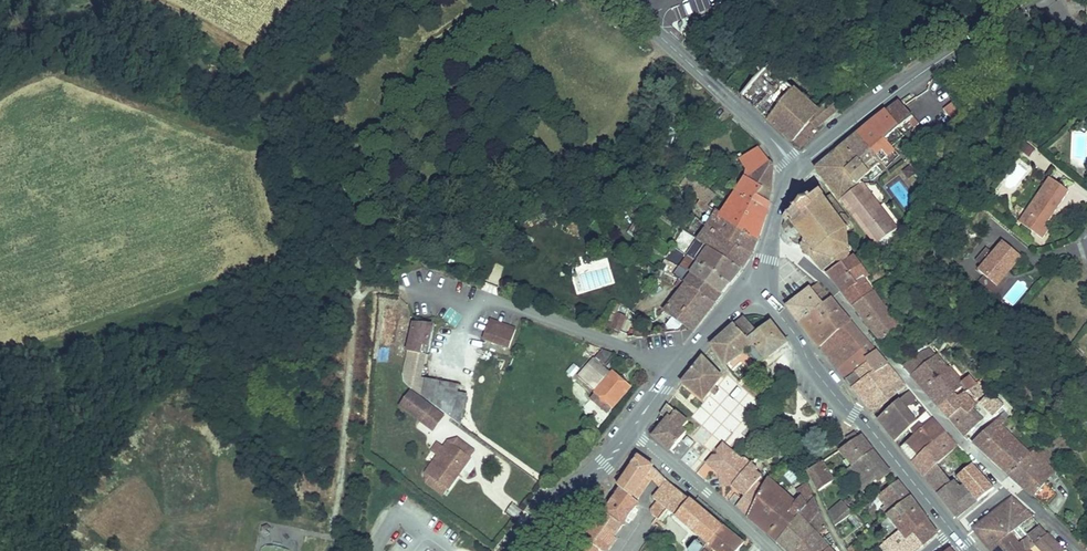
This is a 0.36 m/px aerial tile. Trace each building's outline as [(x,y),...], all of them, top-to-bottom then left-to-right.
[(770,70),(739,99),(795,154),(819,129),(836,115),(829,105),(827,107),(825,104),(819,108),(821,110),(819,111),(814,116),(807,112),(789,92),(774,75),(770,70)] [(936,85),(943,80),(939,72),(931,77),(936,85)] [(828,150),(817,158),(874,234),(896,217),(860,172),(894,141),(892,138),(905,127),(897,119),(907,112),(913,109),(899,92),(876,110),(858,125),(828,150)] [(943,108),(952,117),(961,107),(952,99),(943,108)] [(811,104),(807,112),(814,116),(819,111),(811,104)] [(766,148),(760,136),(740,147),(747,160),(766,148)] [(771,156),(766,148),(747,160),(746,167),(750,170),(771,156)] [(772,157),(771,156),(750,170),(757,175),(754,180),(767,190),(768,187),(772,157)] [(1023,161),(1003,182),(1012,191),(1032,170),(1023,161)] [(746,167),(737,180),(765,200),(767,193),(767,190),(754,180),(757,175),(750,170),(746,167)] [(1043,219),(1066,185),(1047,171),(1016,216),(1040,232),(1047,222),(1043,219)] [(715,182),(704,174),(700,179),(711,187),(715,182)] [(788,194),(787,195),(791,200),(781,207),(783,211),(787,208),(804,231),(802,234),(802,239),(806,245),(810,247),(812,248),(820,260),(823,258),(827,262),(839,254),(838,252),(844,247),(848,236),(844,234),(843,220),(848,217),(847,215),(847,213),(847,211),(848,210),(828,184),(824,187),(818,179),(808,186),(805,181),(801,183),(805,188),(794,196),(791,191),(788,194)] [(765,200),(737,180),(721,204),(755,229),(765,200)] [(707,193),(702,190),(699,194),(713,204),(717,200),(707,193)] [(690,194),(687,198),(701,209),(704,205),(690,194)] [(703,233),(737,258),(748,244),(701,209),(687,198),(685,197),(679,206),(701,222),(696,229),(703,233)] [(701,209),(748,244),(755,229),(721,204),(717,200),(713,204),(709,209),(704,205),(701,209)] [(631,210),(626,219),(637,225),(642,216),(631,210)] [(698,251),(727,271),(737,258),(703,233),(699,237),(704,241),(698,251)] [(1004,267),(1019,250),(1001,234),(976,264),(995,279),(1001,271),(999,269),(1002,265),(1004,267)] [(693,247),(698,251),(704,241),(699,237),(693,247)] [(859,239),(839,254),(852,273),(859,268),(872,258),(859,239)] [(684,270),(711,291),(727,271),(698,251),(693,247),(687,243),(682,250),(693,258),(690,262),(679,254),(673,263),(684,270)] [(839,254),(827,262),(842,283),(854,275),(852,273),(839,254)] [(854,275),(842,283),(851,296),(869,283),(859,268),(852,273),(854,275)] [(691,318),(693,316),(711,291),(684,270),(663,298),(671,304),(665,313),(674,320),(677,319),(682,313),(689,318),(691,318)] [(815,272),(809,277),(821,293),(819,295),(828,307),(838,300),(815,272)] [(788,296),(787,297),(798,312),(813,299),(819,295),(821,293),(809,277),(786,294),(788,296)] [(869,283),(851,296),(878,331),(900,314),(888,299),(884,302),(869,283)] [(813,299),(798,312),(818,336),(835,321),(826,309),(823,311),(813,299)] [(613,300),(607,315),(616,319),(622,304),(613,300)] [(826,309),(835,321),(847,311),(838,300),(828,307),(826,309)] [(744,337),(754,322),(742,306),(711,333),(724,350),(730,360),(737,370),(742,366),(741,361),(731,348),(744,337)] [(403,308),(395,352),(404,354),(410,320),(403,308)] [(754,322),(744,337),(753,349),(757,353),(762,350),(785,332),(768,310),(754,322)] [(835,321),(818,336),(835,358),(865,332),(847,311),(835,321)] [(627,316),(625,326),(631,326),(640,325),(639,319),(627,316)] [(492,323),(486,341),(512,350),(519,331),(492,323)] [(431,331),(417,328),(409,371),(409,379),(409,383),(410,387),(435,410),(439,386),(423,384),(431,331)] [(865,332),(835,358),(844,369),(866,352),(863,349),(872,340),(865,332)] [(926,338),(901,357),(922,380),(944,358),(934,345),(926,338)] [(863,349),(866,352),(874,363),(884,354),(872,340),(863,349)] [(582,355),(590,358),(595,347),(587,344),(582,355)] [(701,389),(709,381),(713,384),(717,379),(713,375),(722,365),(700,345),(680,371),(701,389)] [(533,361),(536,353),(526,349),(522,356),(533,361)] [(614,356),(603,349),(579,377),(595,392),(612,409),(630,388),(613,373),(611,373),(604,367),(614,356)] [(866,352),(844,369),(858,389),(875,378),(867,369),(874,363),(866,352)] [(867,369),(875,378),(883,373),(888,370),(882,363),(888,358),(884,354),(874,363),(867,369)] [(944,358),(922,380),(935,396),(950,384),(961,374),(958,370),(959,368),(948,354),(944,358)] [(888,370),(894,366),(888,358),(882,363),(888,370)] [(967,363),(959,368),(958,370),(961,374),(964,378),(973,370),(967,363)] [(883,373),(892,384),(902,375),(894,366),(888,370),(883,373)] [(950,384),(935,396),(946,408),(958,397),(962,402),(968,397),(971,394),(966,388),(970,385),(974,385),(983,377),(975,368),(973,370),(964,378),(953,387),(950,384)] [(875,378),(858,389),(869,403),(892,384),(883,373),(875,378)] [(1000,395),(986,380),(976,390),(990,405),(1000,395)] [(443,417),(462,431),(467,404),(460,403),(462,390),(439,386),(435,410),(443,417)] [(875,410),(892,430),(919,408),(900,388),(875,410)] [(612,409),(595,392),(587,400),(605,417),(612,409)] [(664,408),(651,425),(668,439),(682,420),(679,418),(686,409),(664,392),(657,402),(664,408)] [(958,397),(946,408),(961,425),(979,409),(968,397),(962,402),(958,397)] [(996,407),(970,433),(971,434),(1005,467),(1021,452),(993,424),(1000,417),(1008,409),(1004,405),(1000,409),(996,407)] [(913,424),(898,438),(909,452),(941,422),(930,408),(920,417),(913,424)] [(910,421),(913,424),(920,417),(917,414),(910,421)] [(1021,452),(1027,445),(1000,417),(993,424),(1021,452)] [(941,422),(909,452),(921,466),(934,454),(954,436),(941,422)] [(683,425),(679,429),(685,434),(689,429),(683,425)] [(864,432),(858,425),(837,439),(843,447),(864,432)] [(724,442),(731,447),(734,444),(726,437),(720,432),(708,446),(703,453),(710,459),(713,456),(719,448),(717,445),(721,441),(723,443),(724,442)] [(870,440),(864,432),(843,447),(849,456),(870,440)] [(1050,450),(1036,437),(1029,444),(1034,449),(1044,457),(1050,450)] [(884,458),(870,440),(849,456),(864,476),(872,468),(884,458)] [(739,483),(730,493),(744,505),(760,474),(755,469),(758,466),(746,455),(748,452),(742,447),(740,449),(732,449),(731,447),(724,442),(723,443),(721,441),(717,445),(719,448),(713,456),(710,459),(715,463),(721,468),(722,474),(728,474),(730,471),(735,476),(733,479),(739,483)] [(432,479),(454,446),(470,457),(474,460),(477,455),(457,442),(450,444),(445,451),(439,447),(434,454),(440,459),(428,477),(429,484),(449,497),(452,493),(432,479)] [(612,516),(616,519),(637,490),(634,488),(628,484),(649,455),(635,444),(614,475),(617,477),(565,550),(588,550),(612,516)] [(1042,474),(1051,464),(1044,457),(1034,449),(1029,444),(1027,445),(1021,452),(1005,467),(1040,498),(1053,486),(1041,475),(1042,474)] [(470,457),(454,446),(432,479),(452,493),(466,473),(466,472),(462,470),(470,457)] [(826,447),(819,451),(825,460),(832,455),(826,447)] [(819,451),(806,460),(811,470),(824,461),(825,460),(819,451)] [(934,454),(921,466),(937,486),(954,507),(973,492),(961,477),(955,482),(934,454)] [(649,473),(657,462),(649,455),(628,484),(634,488),(645,471),(649,473)] [(961,477),(973,492),(991,478),(971,455),(955,469),(961,477)] [(864,476),(849,456),(844,459),(859,479),(864,476)] [(469,475),(478,462),(474,460),(470,457),(462,470),(466,472),(466,473),(469,475)] [(887,462),(884,458),(872,468),(876,472),(887,462)] [(824,461),(811,470),(816,481),(829,471),(824,461)] [(553,462),(548,469),(554,474),(559,467),(553,462)] [(642,481),(648,486),(640,495),(656,510),(665,500),(702,532),(703,531),(718,515),(657,462),(649,473),(642,481)] [(806,476),(803,470),(798,463),(786,470),(796,486),(806,476)] [(760,474),(744,505),(766,523),(783,501),(792,509),(811,487),(806,476),(796,486),(801,490),(799,493),(794,489),(791,491),(764,467),(760,474)] [(893,471),(875,485),(887,502),(906,487),(893,471)] [(792,509),(774,530),(788,543),(790,541),(810,521),(804,514),(819,505),(811,487),(792,509)] [(887,502),(884,504),(897,520),(902,528),(924,511),(906,487),(887,502)] [(970,518),(987,540),(1008,524),(1028,508),(1009,489),(970,518)] [(842,493),(827,504),(833,518),(848,506),(842,493)] [(783,501),(766,523),(774,530),(792,509),(783,501)] [(823,515),(819,505),(804,514),(810,521),(823,515)] [(896,534),(905,547),(933,523),(924,511),(902,528),(897,520),(883,531),(889,540),(896,534)] [(738,532),(718,515),(703,531),(702,532),(700,534),(704,538),(707,534),(723,548),(738,532)] [(588,550),(594,550),(616,519),(612,516),(588,550)] [(1043,527),(1038,519),(1025,529),(1031,537),(1032,536),(1043,527)] [(810,521),(790,541),(798,550),(810,550),(824,538),(828,535),(819,525),(815,528),(810,521)] [(829,530),(826,523),(819,525),(828,535),(829,534),(829,530)] [(987,540),(995,550),(1012,550),(1025,541),(1019,532),(1016,535),(1008,524),(987,540)] [(1060,543),(1043,527),(1032,536),(1045,550),(1044,550),(1050,550),(1060,543)] [(884,543),(889,540),(883,531),(878,534),(884,543)] [(897,550),(901,550),(905,547),(896,534),(889,540),(897,550)] [(705,544),(697,537),(693,543),(700,549),(705,544)] [(810,550),(837,550),(824,538),(810,550)] [(946,539),(931,550),(955,550),(946,539)] [(1012,550),(1033,550),(1025,541),(1012,550)] [(1060,543),(1050,550),(1068,550),(1060,543)]
